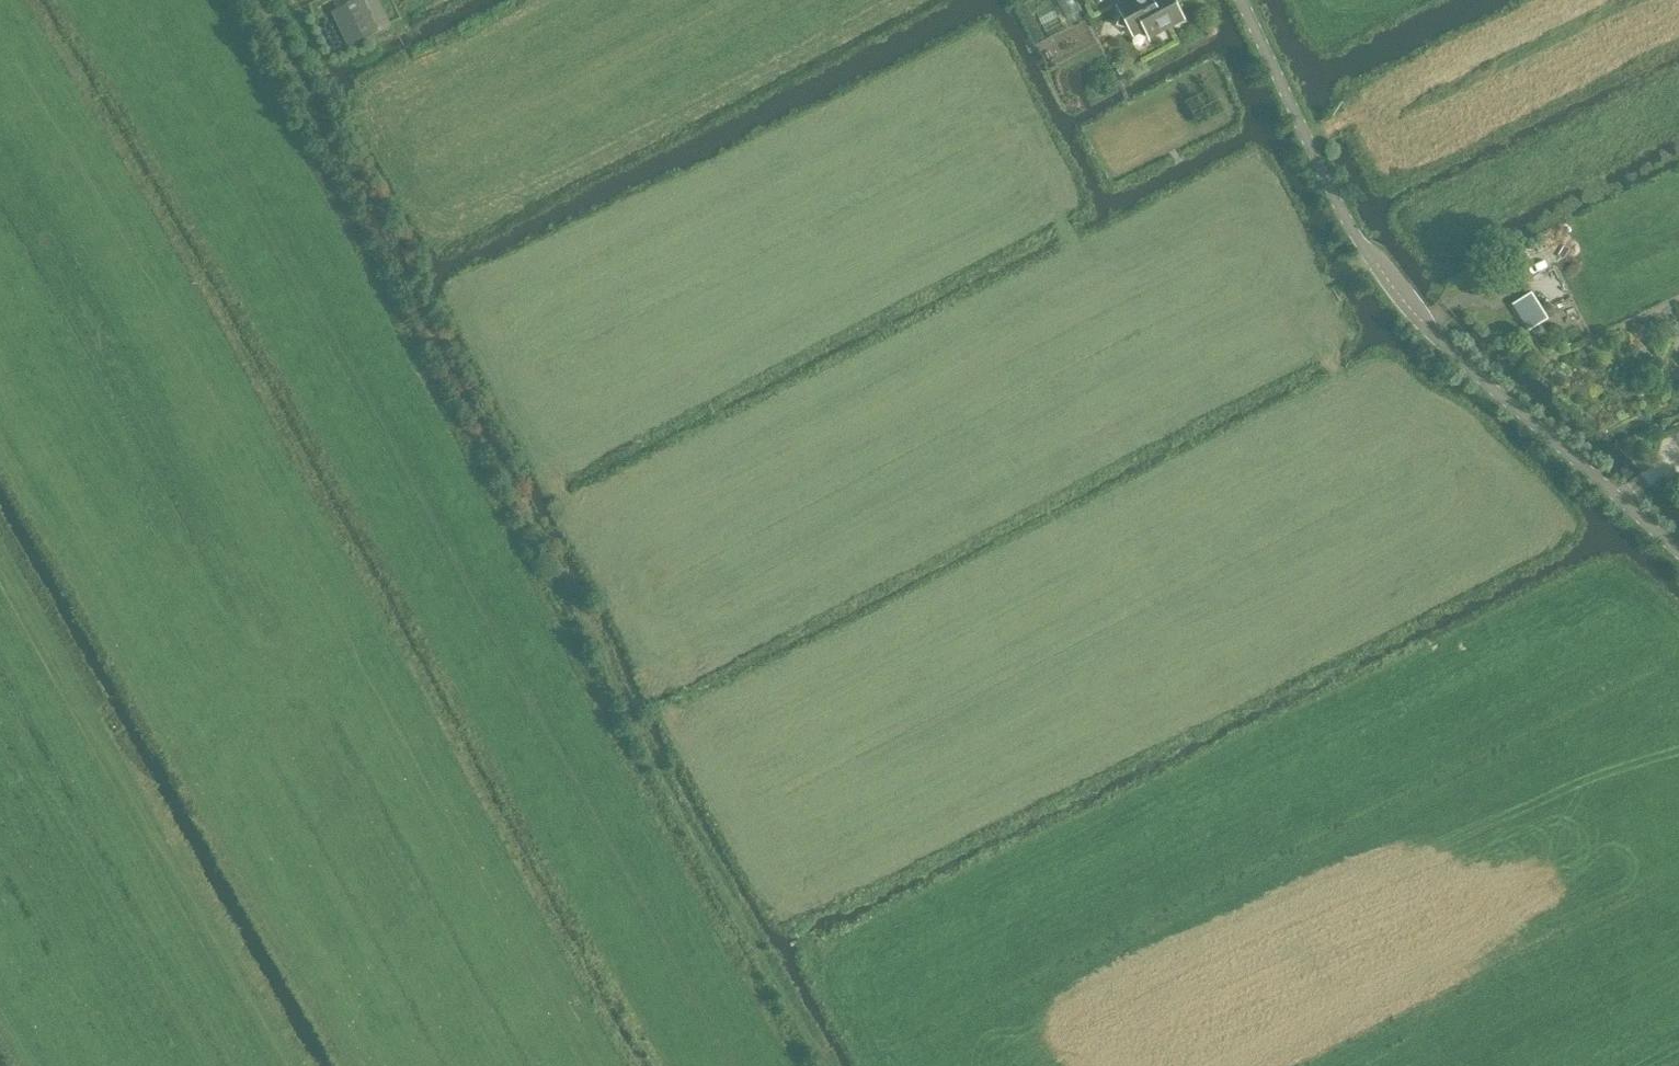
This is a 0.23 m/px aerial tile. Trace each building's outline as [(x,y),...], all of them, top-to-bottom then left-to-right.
[(364,40),(391,27),(378,0),(356,0),(347,5),(364,40)] [(1131,0),(1117,8),(1121,14),(1117,28),(1131,32),(1135,39),(1146,32),(1150,39),(1183,21),(1172,0),(1130,0),(1131,0)] [(1531,294),(1512,305),(1529,331),(1548,320),(1547,318),(1540,307),(1531,294)] [(1546,303),(1540,307),(1547,318),(1548,320),(1556,315),(1549,304),(1548,303),(1547,303),(1546,303)]
